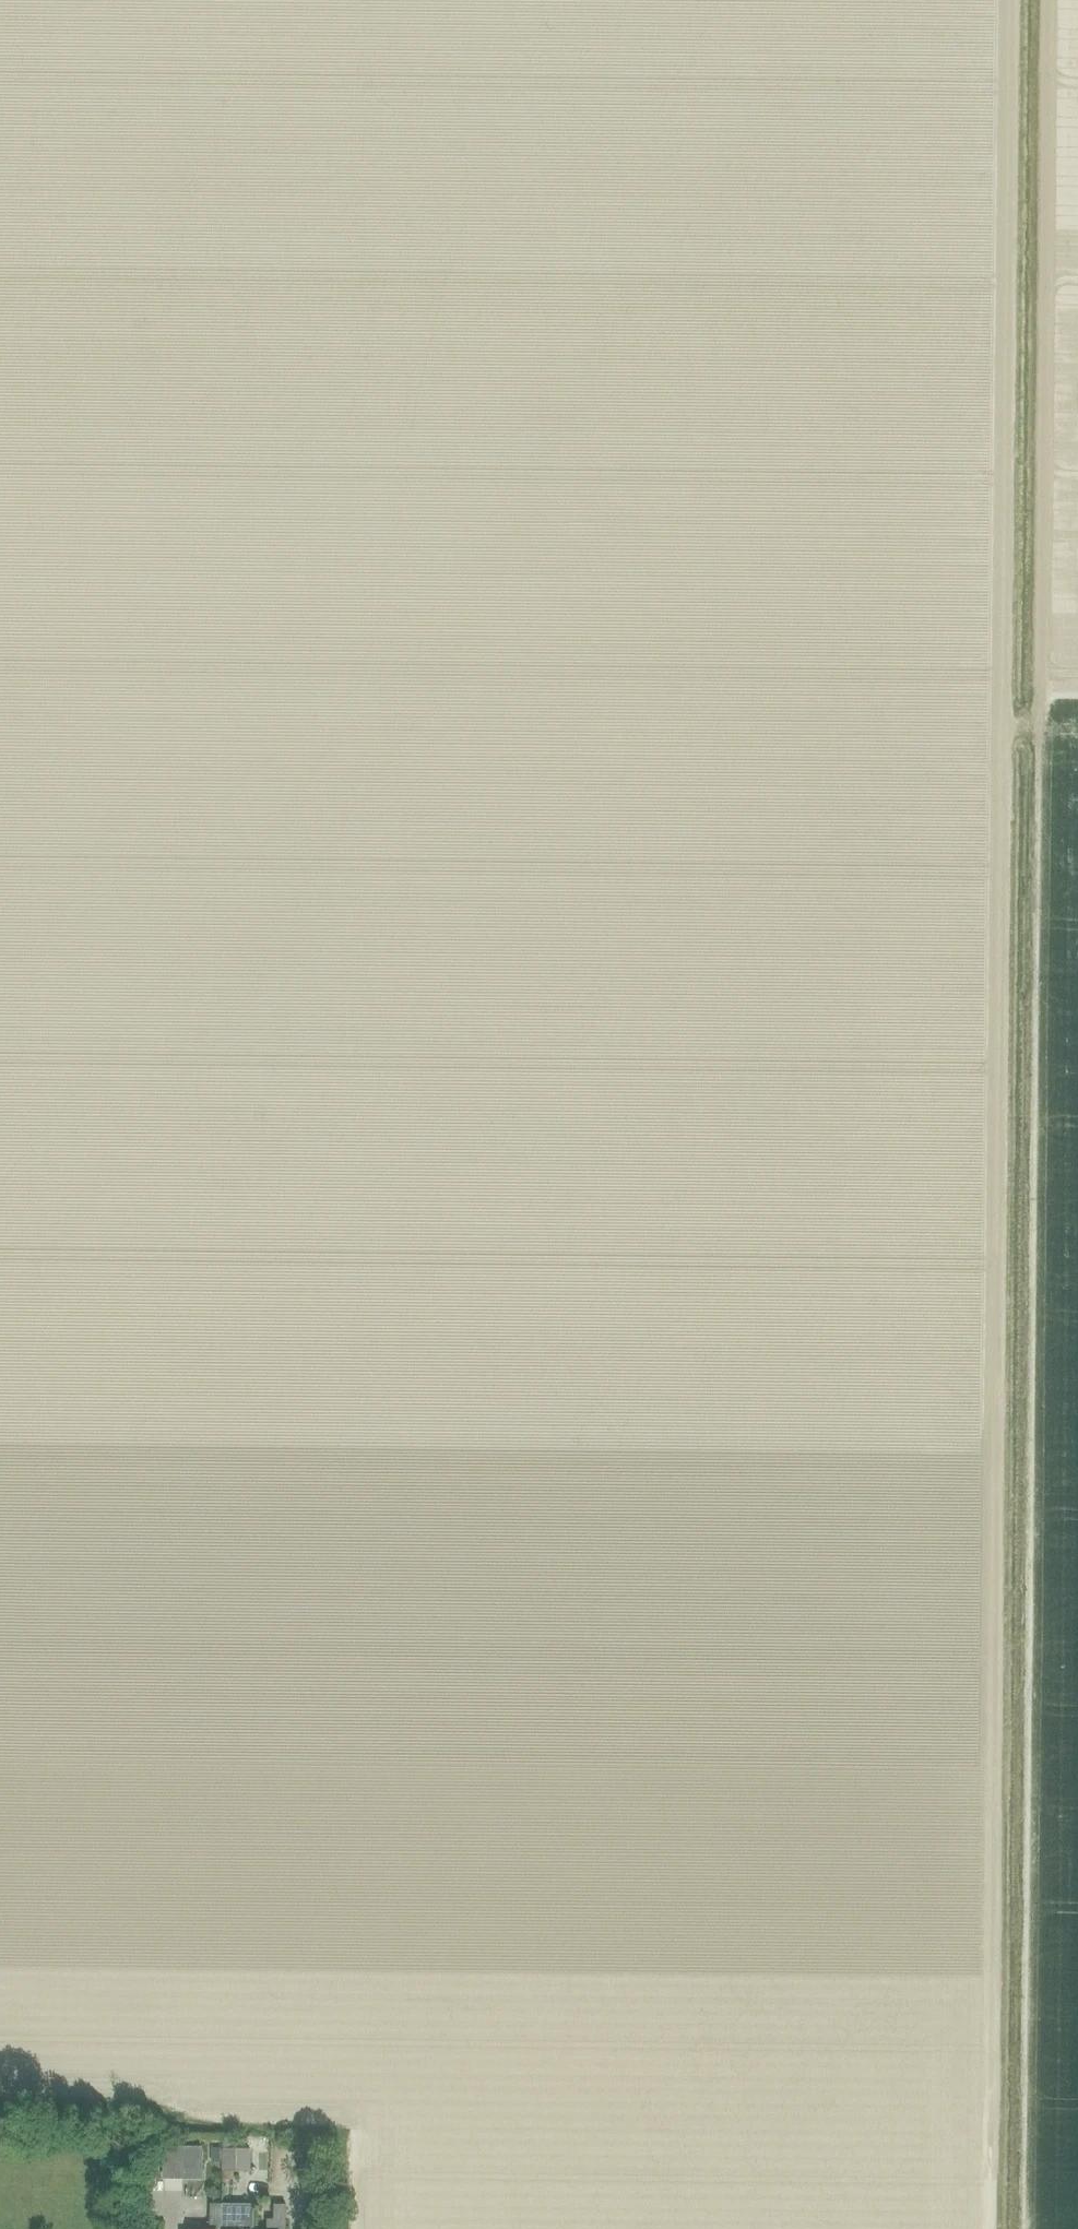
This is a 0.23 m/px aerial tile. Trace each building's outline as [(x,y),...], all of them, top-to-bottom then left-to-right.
[(201,2183),(202,2150),(162,2149),(161,2182),(201,2183)] [(222,2172),(251,2171),(250,2149),(222,2149),(222,2172)] [(317,2180),(318,2149),(299,2149),(298,2179),(317,2180)] [(222,2205),(210,2205),(210,2220),(211,2220),(211,2228),(222,2228),(222,2205)] [(239,2205),(222,2205),(222,2228),(254,2228),(254,2205),(239,2205)] [(286,2205),(274,2205),(274,2219),(267,2219),(267,2228),(286,2228),(286,2205)]
